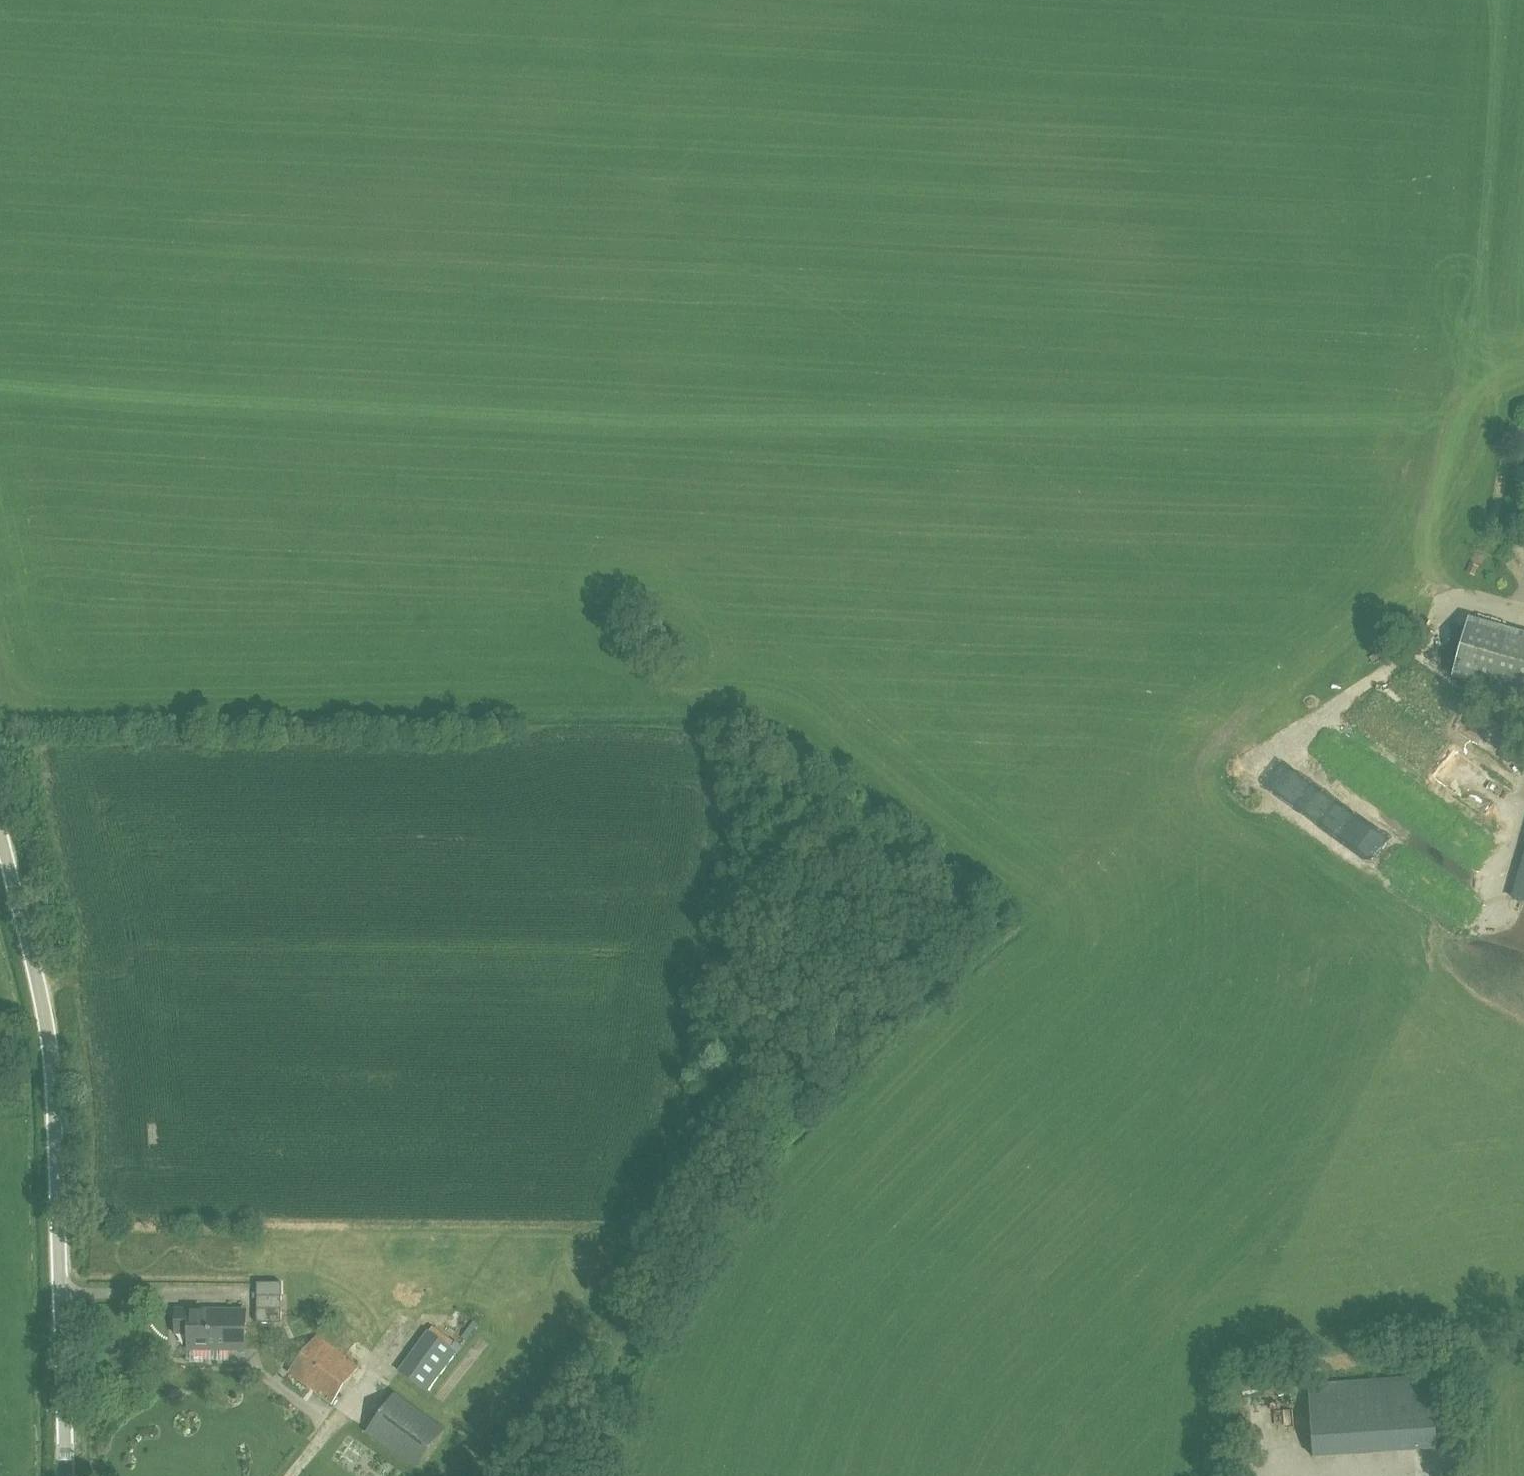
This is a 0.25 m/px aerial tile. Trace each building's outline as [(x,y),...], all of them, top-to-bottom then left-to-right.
[(1470,619),(1453,676),(1523,697),(1523,634),(1470,619)] [(1506,817),(1522,792),(1482,767),(1466,792),(1506,817)] [(1514,899),(1523,902),(1523,864),(1514,899)] [(273,1288),(246,1288),(246,1328),(273,1328),(273,1288)] [(245,1351),(245,1312),(176,1311),(176,1334),(189,1334),(188,1350),(245,1351)] [(360,1349),(367,1341),(350,1327),(344,1335),(360,1349)] [(425,1390),(454,1349),(458,1344),(433,1327),(399,1371),(425,1390)] [(336,1334),(331,1343),(357,1358),(362,1349),(336,1334)] [(331,1406),(360,1367),(315,1338),(288,1373),(282,1382),(303,1397),(310,1388),(316,1392),(315,1395),(331,1406)] [(1437,1448),(1432,1376),(1308,1385),(1313,1457),(1437,1448)] [(416,1469),(445,1429),(395,1392),(366,1432),(416,1469)]
